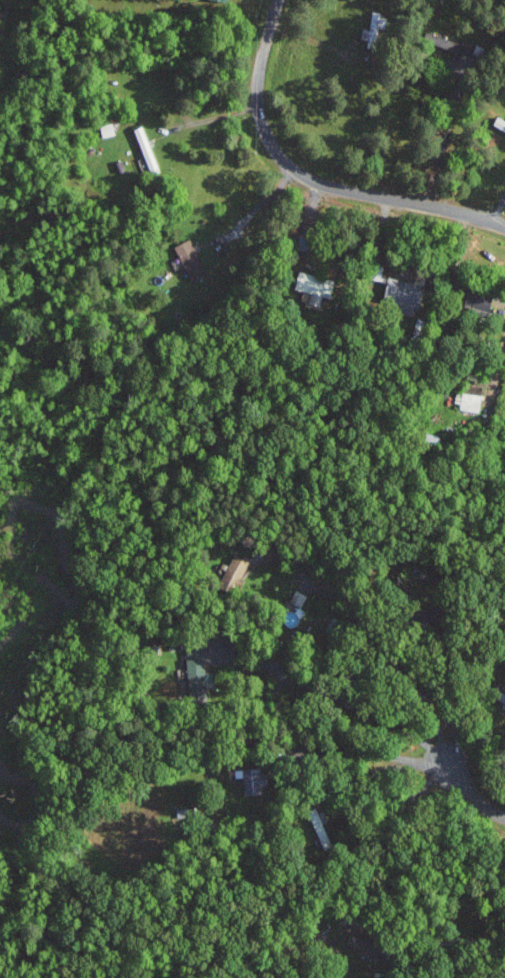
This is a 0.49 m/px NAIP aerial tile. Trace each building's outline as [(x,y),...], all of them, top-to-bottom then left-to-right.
[(371,29),(366,29),(364,46),(377,48),(379,27),(386,28),(388,14),(372,13),(371,29)] [(176,246),(192,281),(209,274),(192,238),(176,246)] [(294,289),(311,293),(309,303),(321,306),(323,296),(331,298),(336,280),(299,270),(294,289)] [(382,304),(415,310),(415,308),(422,309),(426,284),(386,278),(382,304)] [(465,306),(490,312),(494,297),(469,291),(465,306)] [(482,395),(459,392),(457,409),(481,411),(482,395)] [(238,589),(251,560),(234,553),(221,582),(238,589)] [(291,602),(302,607),(308,594),(297,589),(291,602)] [(187,647),(189,699),(207,698),(206,656),(210,655),(209,646),(187,647)] [(244,795),(268,794),(267,767),(243,768),(244,795)] [(349,944),(368,951),(371,944),(352,937),(349,944)]
